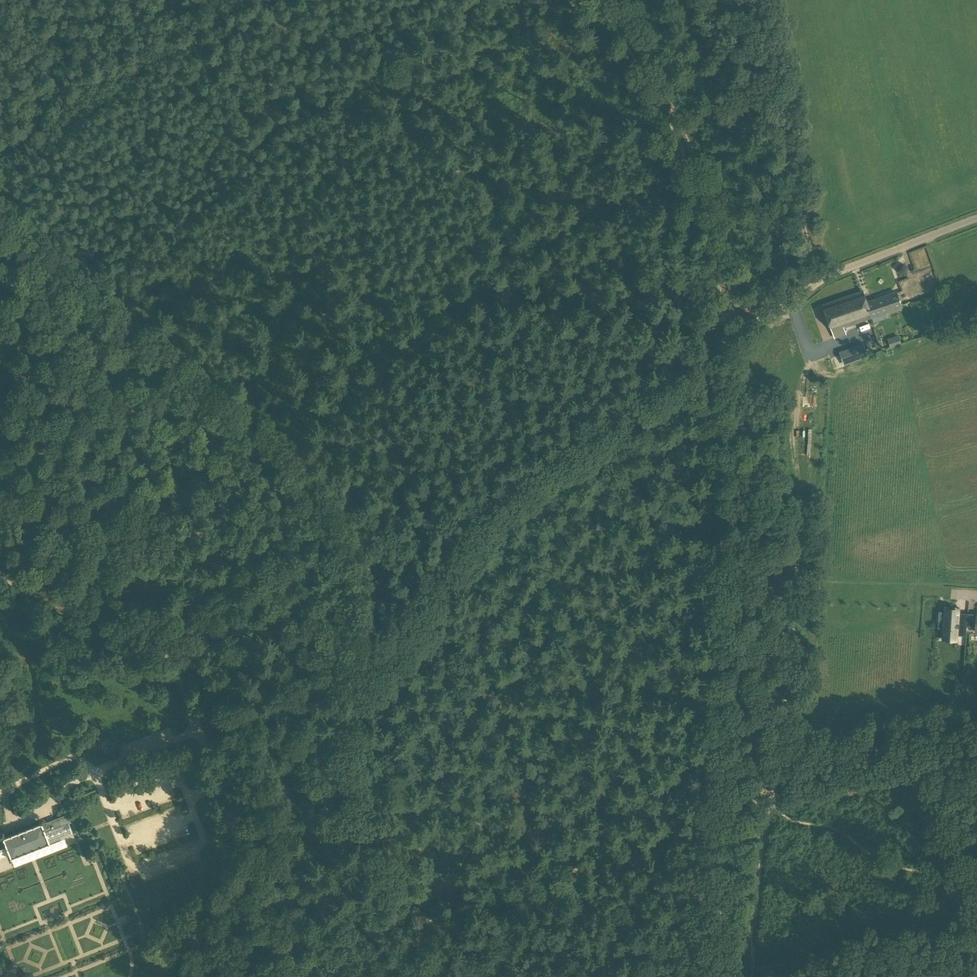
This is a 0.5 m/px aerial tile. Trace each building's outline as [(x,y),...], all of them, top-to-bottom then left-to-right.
[(888,314),(900,310),(912,305),(911,301),(901,304),(897,292),(867,302),(863,290),(824,304),(836,337),(846,333),(844,327),(888,311),(888,314)] [(898,336),(889,339),(892,347),(901,344),(898,336)] [(833,348),(836,363),(859,358),(856,343),(833,348)] [(818,403),(818,391),(804,391),(804,403),(818,403)] [(954,604),(954,606),(946,605),(946,604),(944,603),(941,640),(943,640),(943,635),(957,636),(957,641),(958,641),(959,635),(966,636),(968,613),(959,612),(959,610),(954,609),(954,604)] [(9,854),(11,859),(49,843),(49,842),(72,833),(69,823),(71,822),(67,813),(41,824),(41,823),(3,838),(3,839),(0,840),(0,858),(9,854)]
